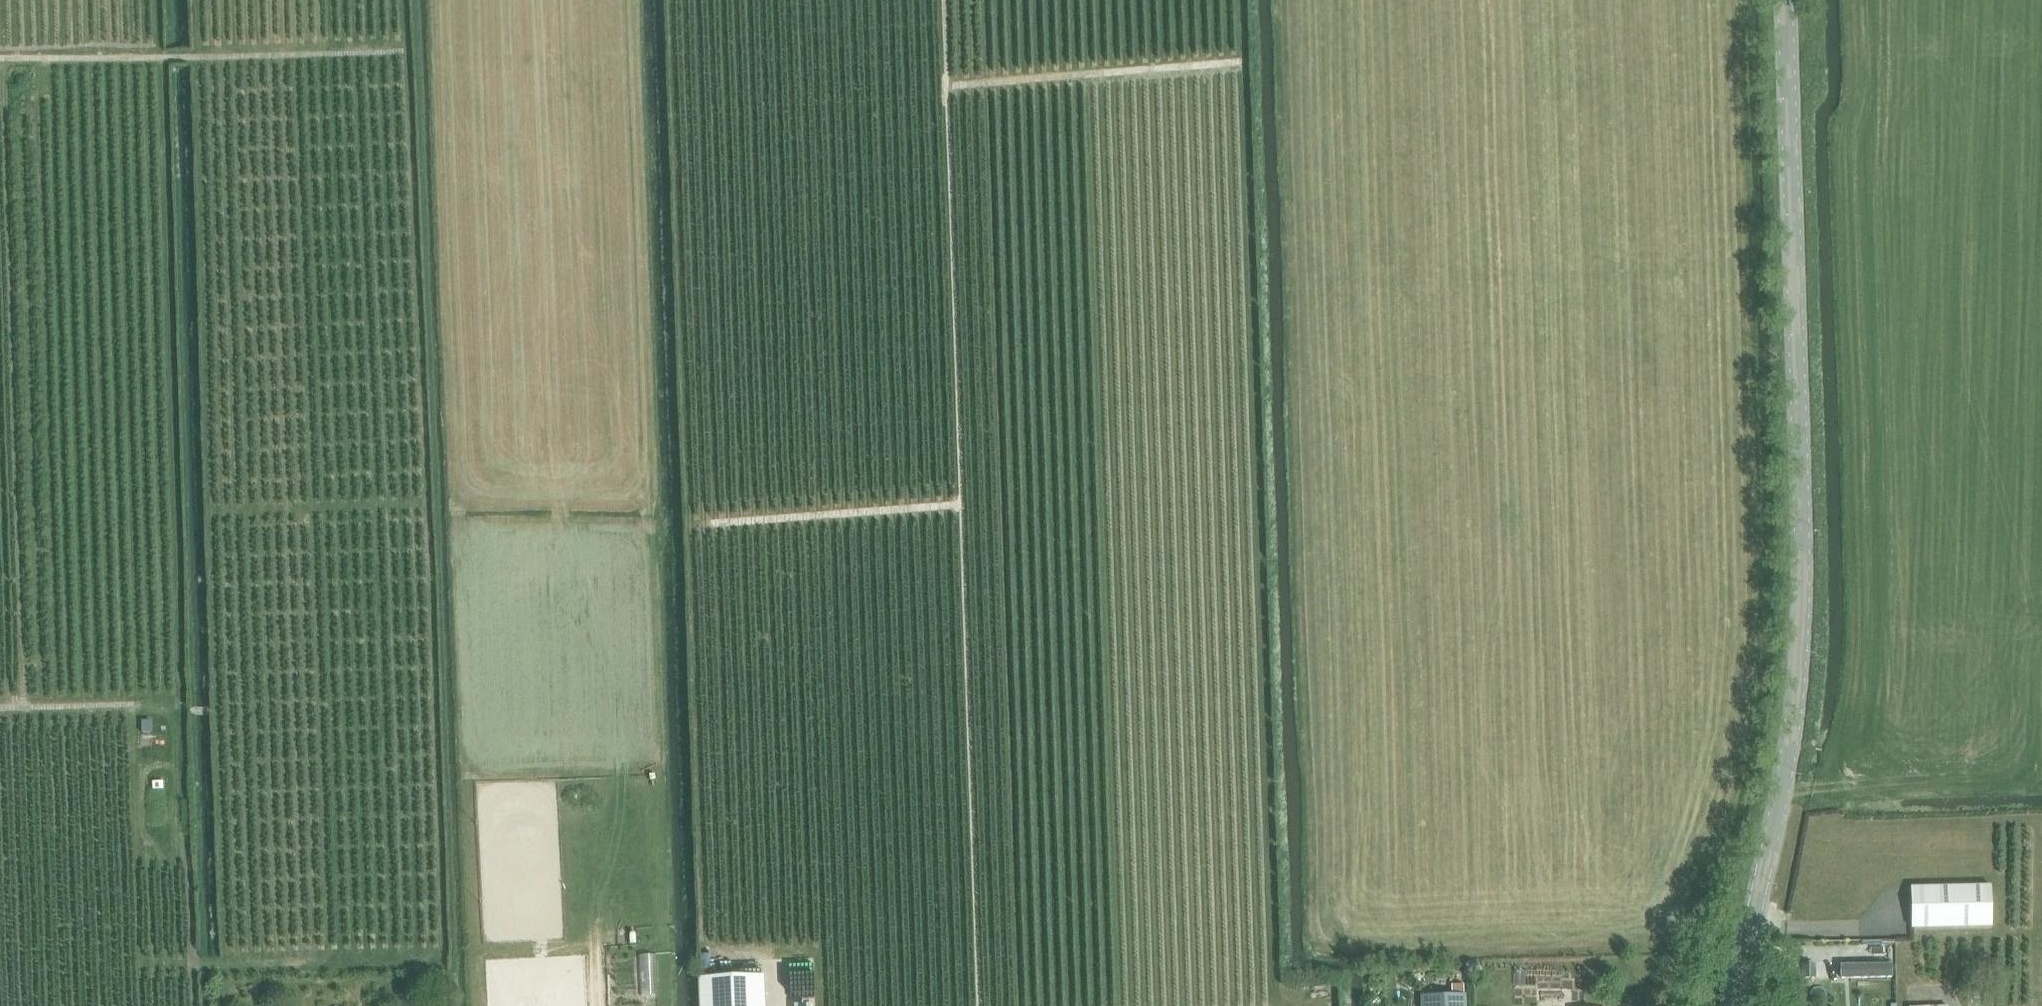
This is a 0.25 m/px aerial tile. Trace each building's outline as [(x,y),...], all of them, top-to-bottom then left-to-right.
[(1911,927),(1991,926),(1990,885),(1910,887),(1911,927)] [(1883,1005),(1885,1005),(1887,960),(1828,958),(1827,997),(1854,998),(1854,1005),(1883,1005)] [(701,976),(702,1005),(764,1005),(762,973),(701,976)] [(1451,995),(1463,995),(1463,984),(1451,985),(1451,995)] [(1423,996),(1424,1005),(1463,1005),(1463,995),(1451,995),(1423,996)]
